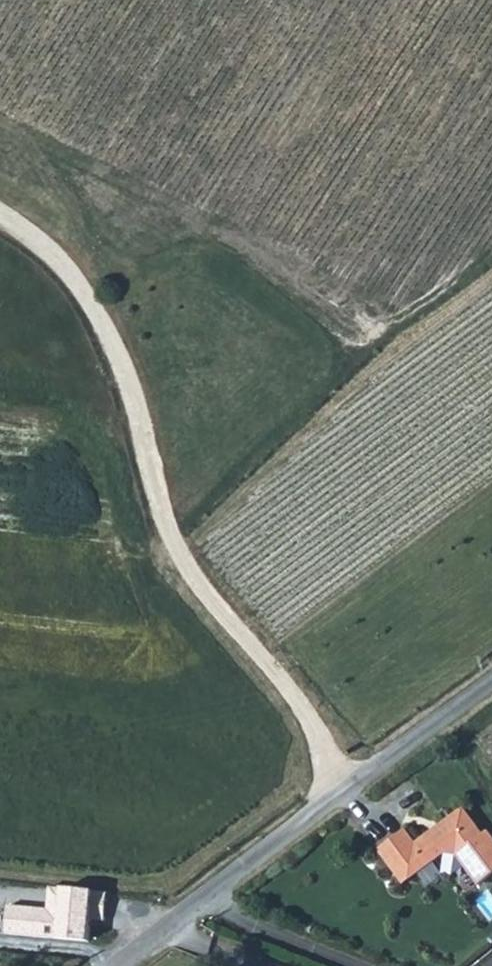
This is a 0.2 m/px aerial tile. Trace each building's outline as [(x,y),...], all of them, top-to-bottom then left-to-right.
[(399,883),(440,853),(453,856),(475,886),(491,872),(491,842),(482,829),(477,833),(459,807),(411,842),(400,829),(373,849),(399,883)]
